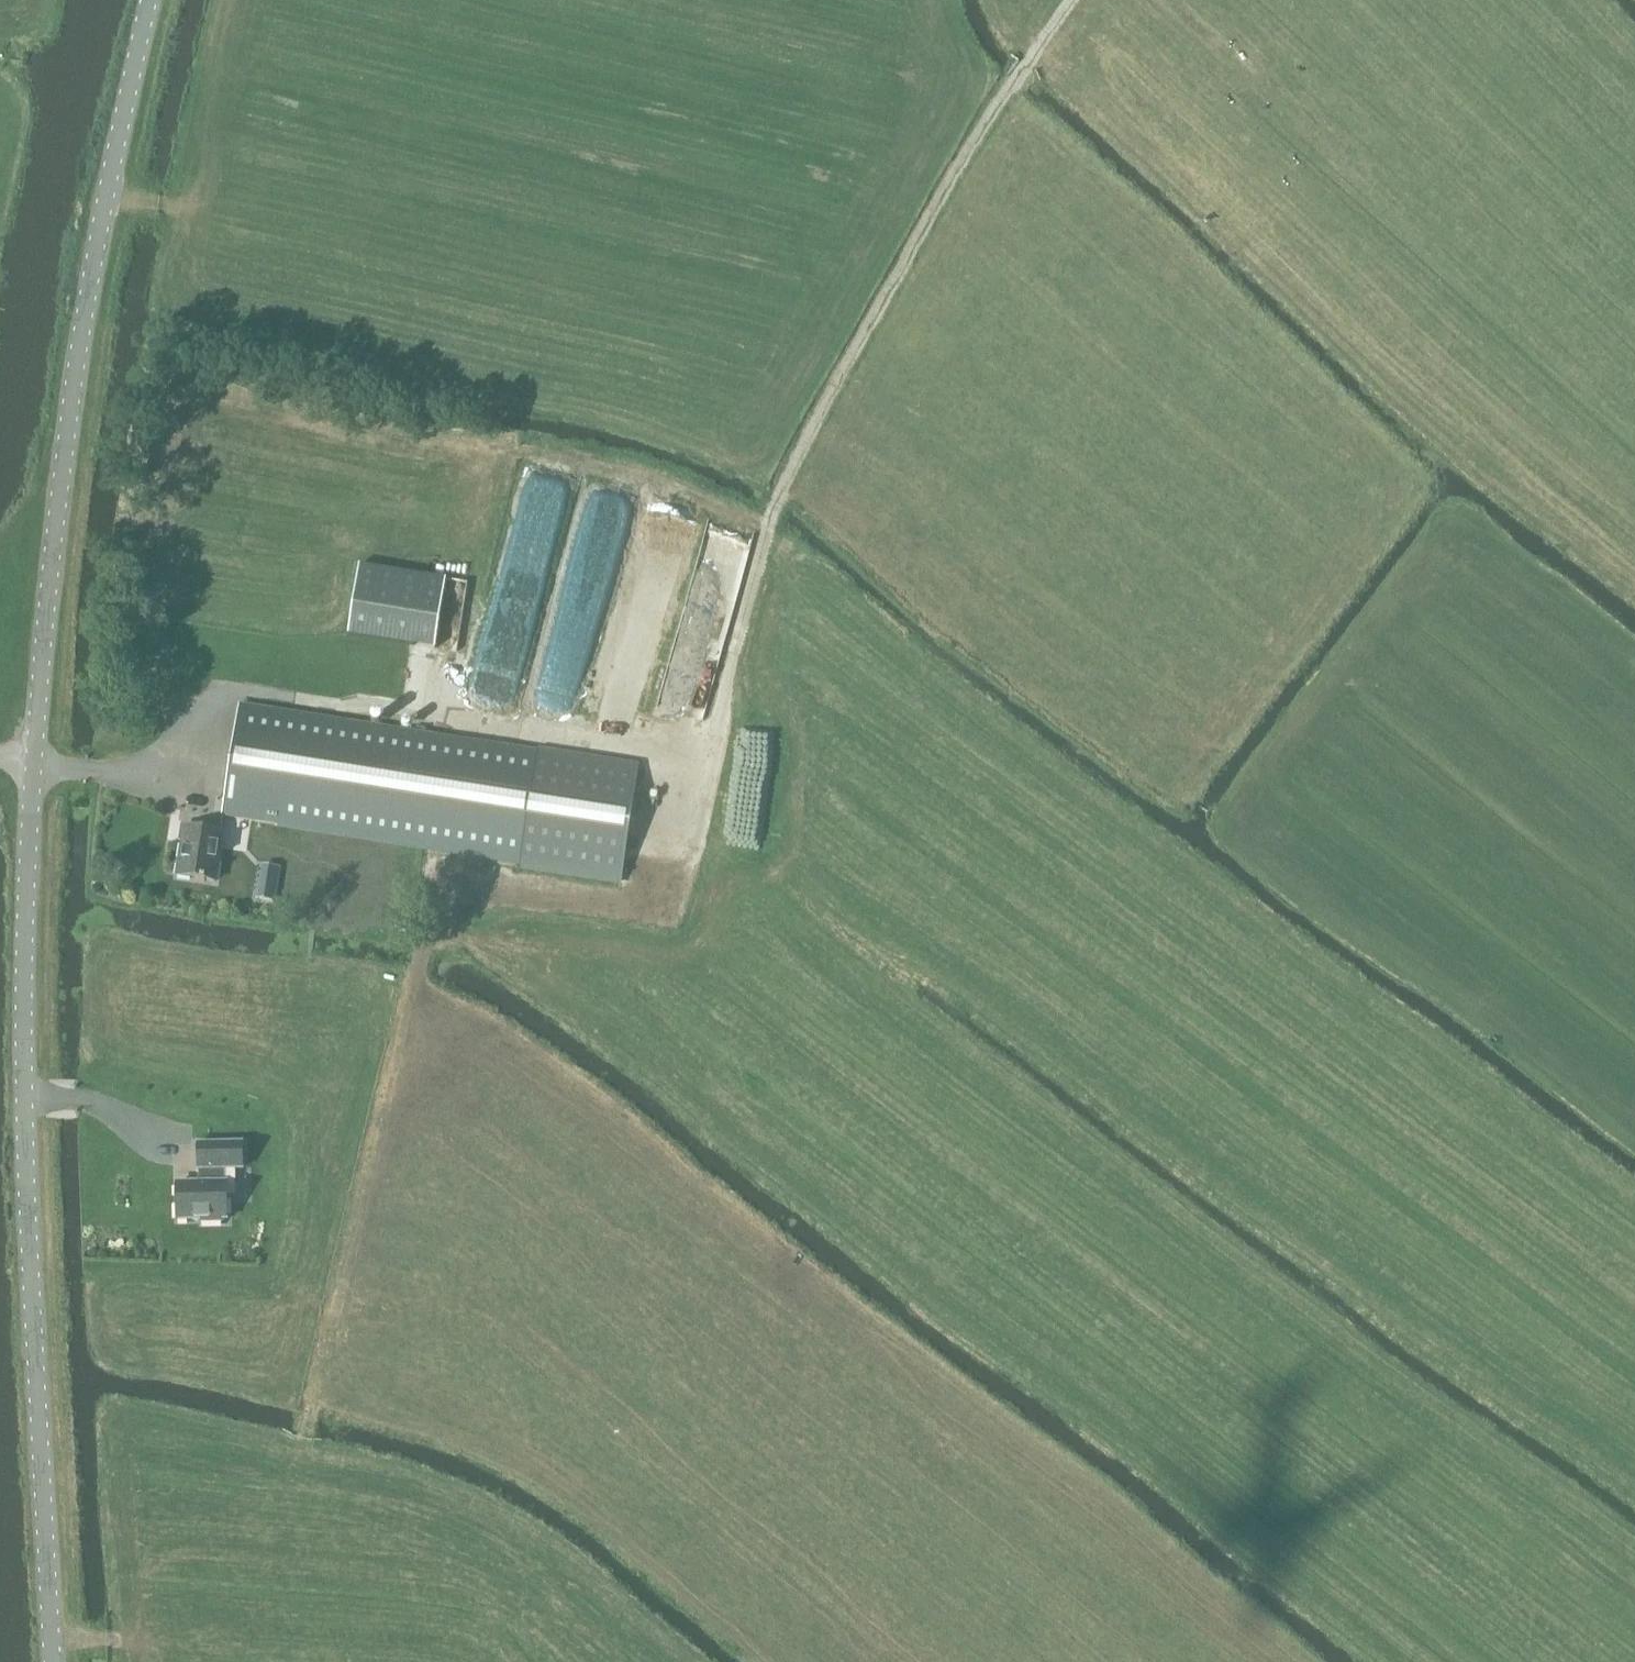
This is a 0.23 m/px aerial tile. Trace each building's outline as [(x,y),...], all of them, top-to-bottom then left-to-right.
[(657,503),(637,566),(668,577),(689,513),(657,503)] [(335,633),(444,650),(455,581),(346,564),(335,633)] [(624,605),(615,631),(657,645),(661,634),(652,631),(657,617),(624,605)] [(692,687),(713,690),(719,652),(698,649),(697,656),(706,658),(703,677),(694,676),(692,687)] [(538,752),(538,754),(239,707),(222,816),(521,863),(521,866),(620,881),(638,768),(538,752)] [(177,875),(214,881),(222,833),(185,827),(177,875)] [(177,1183),(177,1220),(201,1220),(201,1223),(221,1222),(221,1219),(226,1219),(225,1182),(224,1182),(224,1169),(242,1169),(241,1142),(197,1143),(198,1169),(201,1169),(201,1183),(177,1183)]
